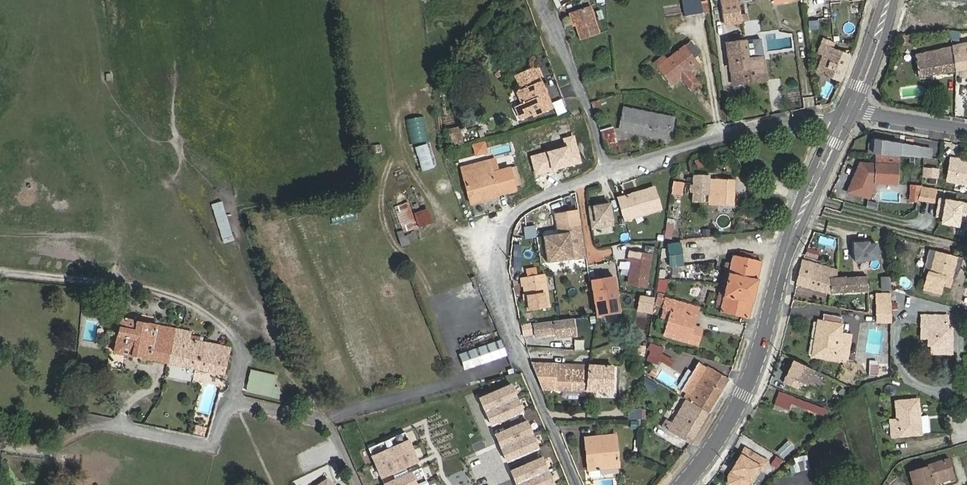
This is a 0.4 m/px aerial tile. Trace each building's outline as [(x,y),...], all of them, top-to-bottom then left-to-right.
[(685,15),(701,12),(699,0),(682,0),(685,15)] [(738,1),(721,4),(724,24),(741,21),(738,1)] [(569,13),(573,27),(576,26),(580,39),(599,33),(590,6),(569,13)] [(763,57),(760,38),(744,40),(746,59),(763,57)] [(816,71),(840,81),(849,56),(832,49),(834,43),(823,39),(820,45),(818,51),(823,53),(816,71)] [(744,40),(727,43),(732,85),(745,83),(744,79),(765,76),(763,57),(746,59),(744,40)] [(690,41),(684,46),(694,59),(700,53),(690,41)] [(915,54),(919,76),(966,68),(966,43),(915,54)] [(694,59),(684,46),(667,59),(663,56),(655,62),(672,84),(680,77),(690,90),(698,84),(688,71),(697,63),(694,59)] [(552,108),(545,93),(540,81),(538,82),(535,77),(538,76),(534,66),(515,75),(521,89),(517,91),(522,104),(516,106),(521,119),(533,114),(534,116),(552,108)] [(624,107),(620,129),(665,138),(666,129),(672,129),(674,117),(624,107)] [(464,144),(460,126),(447,129),(452,147),(464,144)] [(613,128),(601,132),(606,150),(619,146),(613,128)] [(422,172),(435,168),(427,143),(414,147),(422,172)] [(370,154),(382,152),(381,144),(369,146),(370,154)] [(950,152),(948,169),(948,174),(966,178),(966,157),(958,156),(959,153),(950,152)] [(877,157),(875,182),(896,183),(897,158),(877,157)] [(489,161),(461,169),(471,204),(498,197),(497,194),(516,190),(509,168),(492,173),(489,161)] [(925,169),(924,176),(937,177),(938,170),(925,169)] [(710,175),(693,174),(692,201),(702,202),(703,194),(709,194),(709,202),(709,204),(733,205),(734,179),(710,178),(710,175)] [(684,183),(674,181),(672,193),(682,195),(684,183)] [(919,200),(935,202),(937,187),(921,185),(919,200)] [(653,187),(619,198),(624,216),(643,210),(644,213),(660,208),(653,187)] [(560,198),(564,227),(579,225),(580,224),(575,195),(560,198)] [(939,196),(936,216),(942,217),(941,223),(963,226),(962,229),(966,230),(966,200),(939,196)] [(588,205),(592,228),(615,224),(611,201),(588,205)] [(408,202),(394,208),(402,228),(416,223),(408,202)] [(415,212),(417,227),(433,224),(430,209),(415,212)] [(223,243),(234,239),(227,217),(215,221),(223,243)] [(523,226),(525,239),(536,237),(534,224),(523,226)] [(579,225),(564,227),(558,228),(558,233),(543,236),(547,262),(584,256),(579,225)] [(403,231),(396,233),(399,239),(402,246),(410,244),(407,236),(405,236),(403,231)] [(667,243),(669,267),(696,264),(720,261),(717,237),(667,243)] [(855,260),(880,259),(878,239),(853,241),(855,260)] [(805,255),(816,259),(819,250),(808,246),(805,255)] [(923,290),(939,295),(944,276),(951,278),(957,256),(936,250),(930,271),(929,271),(923,290)] [(628,283),(646,286),(651,255),(630,251),(628,260),(632,261),(628,283)] [(729,266),(719,312),(749,318),(752,303),(753,303),(758,279),(757,279),(761,261),(754,260),(755,255),(741,252),(740,257),(732,255),(729,266)] [(837,271),(803,260),(797,284),(827,293),(868,291),(867,276),(840,278),(837,278),(837,271)] [(526,269),(527,276),(536,275),(535,268),(526,269)] [(522,277),(528,310),(549,307),(544,274),(536,275),(527,276),(522,277)] [(890,275),(880,276),(881,290),(891,289),(890,275)] [(591,281),(597,315),(619,312),(613,277),(591,281)] [(892,293),(892,307),(902,308),(903,294),(892,293)] [(697,345),(700,335),(696,334),(698,327),(694,326),(697,315),(679,310),(681,302),(666,298),(664,307),(671,309),(664,335),(697,345)] [(877,321),(891,321),(891,301),(877,301),(877,321)] [(699,307),(681,302),(679,310),(697,315),(699,307)] [(818,321),(813,355),(835,359),(836,357),(839,338),(841,325),(839,325),(840,317),(823,314),(822,322),(818,321)] [(929,323),(928,337),(928,345),(931,345),(932,353),(951,353),(952,338),(947,338),(947,316),(922,316),(922,323),(929,323)] [(439,327),(452,323),(450,317),(437,321),(439,327)] [(192,332),(120,318),(119,323),(114,353),(224,375),(231,348),(213,344),(190,340),(192,332)] [(573,319),(533,324),(535,336),(556,334),(557,337),(575,335),(573,319)] [(531,324),(521,326),(524,336),(532,334),(531,324)] [(848,339),(839,338),(836,357),(845,359),(848,339)] [(500,341),(461,355),(466,369),(505,355),(500,341)] [(674,361),(662,354),(659,359),(670,366),(674,361)] [(814,369),(793,360),(783,381),(797,388),(800,381),(806,384),(814,369)] [(557,364),(531,363),(542,389),(612,391),(612,366),(557,364)] [(687,392),(684,398),(685,399),(672,422),(666,419),(662,427),(690,443),(708,412),(728,379),(707,366),(706,368),(699,363),(683,390),(687,392)] [(869,363),(869,375),(879,375),(879,363),(869,363)] [(275,375),(251,370),(246,391),(271,397),(275,375)] [(514,383),(481,397),(493,427),(528,411),(514,383)] [(825,409),(792,397),(792,396),(779,391),(774,404),(788,409),(790,402),(823,415),(825,409)] [(897,419),(889,420),(891,437),(918,434),(916,412),(919,412),(917,399),(895,401),(897,419)] [(628,409),(629,420),(642,419),(642,408),(628,409)] [(530,419),(496,434),(509,463),(544,447),(530,419)] [(206,430),(195,428),(193,434),(204,437),(206,430)] [(615,435),(585,438),(588,469),(618,466),(615,435)] [(412,437),(373,455),(384,478),(422,460),(412,437)] [(777,452),(785,458),(795,446),(788,439),(777,452)] [(745,448),(737,459),(740,461),(743,456),(745,458),(749,451),(745,448)] [(726,482),(730,484),(744,484),(748,481),(757,467),(761,469),(766,462),(749,451),(745,458),(743,456),(740,461),(737,459),(727,475),(726,482)] [(771,463),(777,468),(783,459),(776,455),(771,463)] [(808,455),(797,455),(798,470),(808,470),(808,455)] [(512,470),(518,484),(557,484),(559,484),(546,456),(512,470)] [(952,475),(948,459),(927,466),(927,467),(910,472),(914,484),(929,484),(932,484),(932,481),(952,475)] [(386,483),(387,484),(422,484),(416,470),(386,483)] [(906,479),(900,474),(891,484),(902,484),(906,479)]
